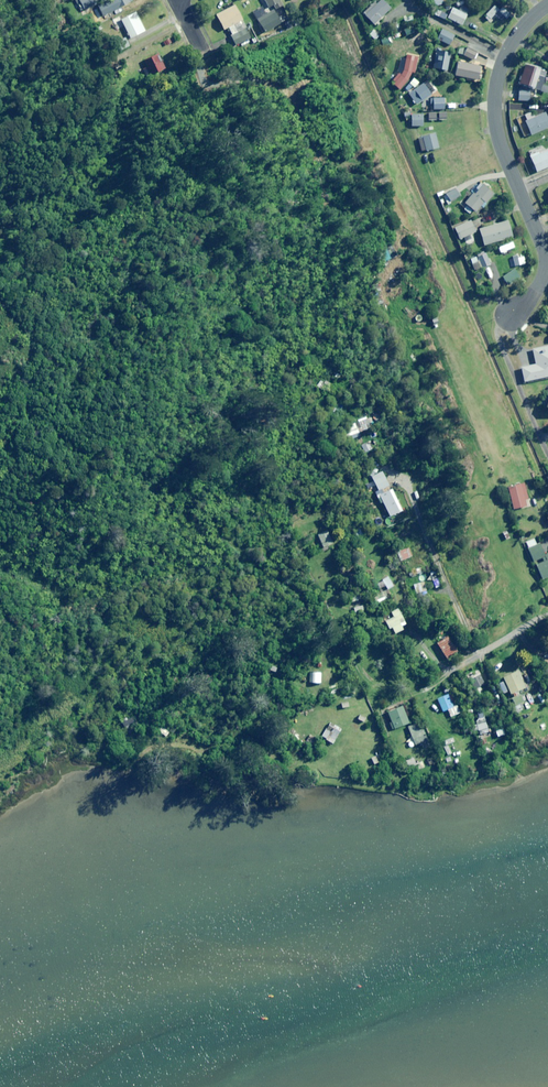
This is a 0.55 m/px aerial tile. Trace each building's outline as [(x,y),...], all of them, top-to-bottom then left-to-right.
[(98,3),(96,0),(81,0),(81,1),(78,2),(83,11),(98,3)] [(132,1),(132,0),(110,0),(99,6),(104,15),(132,1)] [(283,5),(280,0),(265,0),(269,7),(274,4),(276,9),(283,5)] [(391,8),(382,0),(378,0),(364,15),(375,25),(391,8)] [(234,24),(242,20),(235,5),(216,14),(224,30),(228,28),(232,35),(231,36),(236,45),(241,43),(242,46),(252,41),(246,28),(238,32),(234,24)] [(462,25),(467,15),(453,8),(447,18),(462,25)] [(506,19),(511,15),(504,8),(500,12),(506,19)] [(255,15),(265,33),(272,29),(275,34),(284,30),(281,24),(282,24),(274,10),(267,14),(264,10),(255,15)] [(131,38),(145,31),(136,12),(121,20),(131,38)] [(375,40),(380,36),(374,30),(369,34),(375,40)] [(449,45),(454,35),(444,30),(439,40),(449,45)] [(473,60),(477,53),(467,49),(464,56),(473,60)] [(447,55),(447,52),(436,50),(433,68),(447,71),(450,56),(447,55)] [(154,75),(166,67),(155,52),(143,59),(154,75)] [(401,56),(398,70),(389,80),(399,89),(410,77),(414,59),(401,56)] [(477,81),(480,67),(458,62),(455,76),(477,81)] [(547,71),(526,64),(520,83),(537,89),(540,80),(544,82),(547,71)] [(415,88),(419,82),(414,78),(410,83),(415,88)] [(416,105),(431,94),(423,84),(408,94),(416,105)] [(530,90),(519,90),(518,101),(530,101),(530,90)] [(445,109),(446,99),(430,98),(430,105),(433,105),(433,109),(445,109)] [(545,112),(526,121),(524,117),(517,119),(525,138),(547,128),(547,119),(545,112)] [(411,126),(423,126),(423,115),(411,115),(411,126)] [(421,152),(439,148),(435,133),(418,138),(421,152)] [(546,151),(544,146),(528,153),(537,172),(547,167),(547,150),(546,151)] [(494,194),(484,184),(475,194),(473,192),(460,206),(470,214),(473,210),(477,213),(494,194)] [(460,195),(455,187),(446,194),(451,201),(460,195)] [(476,231),(470,220),(452,229),(458,241),(476,231)] [(512,237),(507,221),(479,229),(484,245),(512,237)] [(468,247),(475,243),(472,236),(465,239),(468,247)] [(515,248),(512,242),(499,248),(501,253),(515,248)] [(490,264),(485,251),(477,255),(477,256),(470,259),(475,271),(490,264)] [(525,265),(523,256),(513,258),(515,267),(525,265)] [(517,280),(512,272),(503,277),(508,285),(517,280)] [(533,350),(536,365),(521,368),(524,382),(547,377),(547,346),(533,350)] [(373,429),(369,418),(350,425),(354,438),(364,435),(363,432),(373,429)] [(373,449),(370,444),(363,448),(366,453),(373,449)] [(377,468),(370,471),(379,491),(389,486),(383,472),(379,474),(377,468)] [(528,500),(524,483),(508,487),(514,510),(524,507),(525,508),(535,505),(533,498),(528,500)] [(403,510),(392,489),(377,496),(378,499),(381,497),(390,517),(403,510)] [(364,536),(361,528),(353,531),(357,539),(364,536)] [(333,544),(328,531),(319,535),(323,548),(333,544)] [(535,542),(527,546),(533,562),(542,558),(544,562),(536,565),(542,580),(547,577),(547,554),(545,555),(540,543),(536,545),(535,542)] [(412,556),(405,543),(400,545),(402,550),(397,553),(401,561),(412,556)] [(388,577),(377,583),(381,589),(386,587),(387,590),(393,586),(388,577)] [(426,591),(424,582),(414,585),(416,594),(426,591)] [(388,599),(384,592),(374,597),(378,604),(388,599)] [(363,602),(353,605),(355,614),(365,611),(363,602)] [(408,627),(398,609),(391,612),(394,617),(385,622),(389,629),(392,628),(395,634),(408,627)] [(457,651),(448,637),(437,644),(446,659),(457,651)] [(278,668),(272,665),(269,671),(276,674),(278,668)] [(317,675),(315,669),(309,672),(311,678),(317,675)] [(485,685),(478,670),(468,674),(477,694),(482,691),(480,687),(485,685)] [(525,688),(518,672),(503,678),(511,694),(525,688)] [(460,713),(452,694),(438,700),(443,712),(448,710),(451,717),(460,713)] [(511,699),(515,707),(510,709),(516,722),(525,718),(522,710),(526,708),(521,695),(511,699)] [(408,724),(402,707),(388,712),(391,722),(390,723),(392,730),(408,724)] [(490,732),(485,717),(476,720),(480,735),(490,732)] [(342,730),(330,723),(321,737),(333,744),(342,730)] [(415,724),(407,727),(411,736),(415,745),(429,739),(424,729),(418,731),(415,724)] [(458,741),(456,736),(447,740),(449,745),(458,741)] [(414,766),(411,759),(404,762),(407,769),(414,766)] [(422,761),(415,763),(417,770),(425,768),(422,761)]
